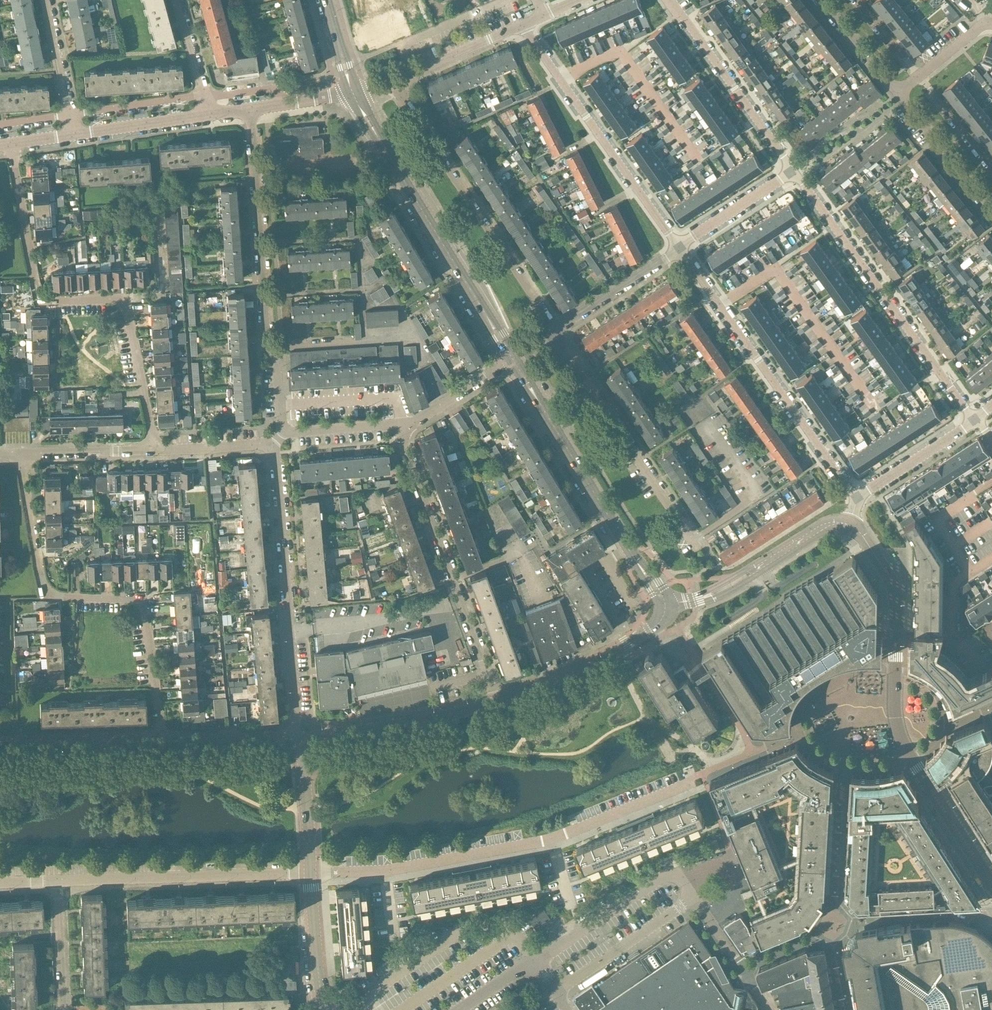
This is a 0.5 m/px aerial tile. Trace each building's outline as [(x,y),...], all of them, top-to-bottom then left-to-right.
[(70,15),(88,11),(86,0),(67,0),(70,15)] [(163,0),(144,0),(148,16),(166,11),(163,0)] [(222,13),(219,0),(214,0),(200,4),(208,33),(226,28),(222,13)] [(303,12),(299,0),(283,0),(292,34),(307,29),(303,12)] [(626,0),(619,0),(615,2),(622,19),(632,15),(626,0)] [(632,15),(643,10),(639,0),(626,0),(632,15)] [(807,0),(791,0),(786,5),(792,13),(807,0)] [(811,12),(812,11),(808,5),(810,4),(807,0),(792,13),(799,21),(811,11),(811,12)] [(894,0),(876,0),(873,2),(880,11),(894,0)] [(895,0),(894,0),(880,11),(887,20),(901,8),(895,0)] [(37,33),(34,17),(30,1),(12,5),(18,37),(37,33)] [(615,2),(605,6),(613,23),(622,19),(615,2)] [(760,6),(755,9),(758,13),(763,9),(767,6),(764,3),(760,6)] [(706,25),(722,13),(715,4),(701,14),(705,20),(703,21),(706,25)] [(112,5),(107,6),(109,12),(111,22),(116,21),(113,11),(112,5)] [(613,23),(605,6),(595,10),(603,28),(613,23)] [(763,9),(758,13),(761,16),(765,13),(769,10),(767,6),(763,9)] [(893,28),(908,16),(901,8),(887,20),(893,28)] [(603,28),(595,10),(586,15),(593,32),(603,28)] [(92,27),(88,11),(70,15),(73,31),(92,27)] [(175,42),(171,27),(166,11),(148,16),(157,48),(175,42)] [(803,33),(818,21),(811,12),(811,11),(799,21),(797,22),(802,27),(800,29),(803,33)] [(263,40),(256,13),(249,14),(257,41),(263,40)] [(716,32),(728,22),(722,13),(706,25),(708,29),(710,27),(714,33),(716,32)] [(593,32),(586,15),(576,19),(583,36),(593,32)] [(915,25),(908,16),(893,28),(900,36),(915,25)] [(583,36),(576,19),(566,23),(574,41),(583,36)] [(722,40),(738,28),(735,24),(733,26),(729,20),(728,22),(716,32),(722,40)] [(811,39),(824,28),(818,21),(803,33),(806,37),(808,35),(811,39)] [(574,41),(566,23),(555,28),(563,45),(574,41)] [(907,45),(922,33),(915,25),(900,36),(907,45)] [(654,47),(669,36),(663,26),(647,37),(654,47)] [(92,27),(73,31),(76,47),(87,45),(88,51),(89,53),(97,51),(95,43),(92,27)] [(234,57),(230,43),(226,28),(208,33),(216,62),(222,61),(234,57)] [(728,49),(742,39),(739,34),(741,32),(738,28),(722,40),(728,49)] [(816,49),(831,37),(824,28),(811,39),(815,44),(813,45),(816,49)] [(317,64),(312,47),(307,29),(292,34),(301,68),(317,64)] [(43,65),(40,49),(37,33),(18,37),(25,68),(43,65)] [(914,54),(929,42),(922,33),(907,45),(914,54)] [(660,55),(676,44),(669,36),(654,47),(660,55)] [(826,55),(838,46),(838,45),(831,37),(816,49),(819,53),(821,52),(825,57),(827,55),(826,55)] [(734,57),(751,46),(748,42),(746,43),(742,39),(728,49),(734,57)] [(989,42),(982,59),(991,63),(991,43),(989,42)] [(790,43),(785,47),(788,50),(792,55),(796,51),(792,47),(790,43)] [(666,64),(682,53),(676,44),(660,55),(666,64)] [(833,64),(849,52),(845,48),(844,49),(840,44),(838,45),(838,46),(826,55),(827,55),(833,64)] [(755,56),(752,51),(754,50),(751,46),(734,57),(741,66),(755,56)] [(777,49),(773,52),(776,56),(779,53),(783,50),(781,46),(777,49)] [(517,62),(510,47),(482,60),(488,74),(517,62)] [(264,48),(259,49),(265,73),(271,71),(264,48)] [(840,72),(854,61),(849,56),(851,55),(849,52),(833,64),(840,72)] [(259,74),(256,53),(252,54),(239,56),(243,76),(259,74)] [(673,73),(688,62),(682,53),(666,64),(673,73)] [(243,76),(239,56),(234,57),(222,61),(228,79),(243,76)] [(745,77),(761,65),(755,56),(741,66),(745,72),(742,73),(745,77)] [(488,74),(482,60),(455,71),(461,86),(488,74)] [(679,82),(695,71),(688,62),(673,73),(679,82)] [(754,84),(768,74),(761,65),(745,77),(748,81),(750,79),(754,84)] [(182,85),(181,66),(149,68),(150,87),(182,85)] [(804,74),(797,67),(793,70),(799,78),(804,74)] [(853,67),(849,70),(852,74),(855,77),(858,74),(856,71),(853,67)] [(150,87),(149,68),(116,70),(117,89),(150,87)] [(117,89),(116,70),(84,72),(85,91),(117,89)] [(461,86),(455,71),(426,84),(432,99),(461,86)] [(590,93),(605,82),(599,72),(583,83),(590,93)] [(758,94),(774,83),(768,74),(754,84),(757,89),(755,91),(758,94)] [(691,99),(707,88),(700,78),(685,89),(691,99)] [(882,93),(871,79),(865,83),(865,82),(861,85),(873,100),(882,93)] [(951,99),(965,87),(958,79),(944,90),(944,91),(951,99)] [(596,101),(612,90),(605,82),(590,93),(596,101)] [(768,101),(780,91),(774,83),(758,94),(761,98),(763,97),(767,102),(768,101)] [(873,100),(861,85),(858,88),(858,89),(854,93),(862,103),(865,107),(873,100)] [(49,105),(47,86),(15,88),(16,107),(49,105)] [(957,108),(972,96),(965,87),(951,99),(957,108)] [(15,88),(0,89),(0,108),(16,107),(15,88)] [(698,107),(713,96),(707,88),(691,99),(698,107)] [(516,101),(531,95),(528,89),(514,95),(516,101)] [(862,103),(854,93),(851,89),(846,93),(845,92),(841,95),(853,110),(862,103)] [(602,110),(618,99),(612,90),(596,101),(602,110)] [(774,109),(790,98),(787,94),(785,95),(782,90),(780,91),(768,101),(774,109)] [(853,110),(841,95),(838,98),(839,99),(834,103),(845,117),(853,110)] [(544,106),(539,96),(526,102),(531,112),(544,106)] [(719,105),(713,96),(698,107),(704,116),(719,105)] [(964,116),(979,104),(972,96),(957,108),(964,116)] [(495,110),(513,102),(511,97),(493,105),(495,110)] [(795,108),(791,103),(793,101),(790,98),(774,109),(781,119),(795,108)] [(608,119),(624,108),(618,99),(602,110),(608,119)] [(845,117),(834,103),(829,107),(828,105),(825,108),(836,123),(845,117)] [(971,124),(986,113),(979,104),(964,116),(971,124)] [(725,114),(719,105),(704,116),(710,125),(725,114)] [(477,118),(492,111),(490,106),(475,112),(477,118)] [(549,116),(544,106),(531,112),(537,123),(549,116)] [(615,127),(630,116),(624,108),(608,119),(615,127)] [(836,123),(825,108),(821,111),(822,112),(817,116),(828,130),(836,123)] [(991,121),(986,113),(971,124),(978,133),(991,121)] [(732,122),(725,114),(710,125),(716,133),(732,122)] [(453,128),(471,120),(469,115),(451,123),(453,128)] [(555,126),(549,116),(537,123),(542,133),(555,126)] [(637,126),(630,116),(615,127),(621,137),(637,126)] [(828,130),(817,116),(812,120),(811,119),(808,122),(820,137),(828,130)] [(991,135),(991,121),(978,133),(984,141),(991,135)] [(738,132),(732,122),(716,133),(723,143),(738,132)] [(820,137),(808,122),(804,125),(805,126),(800,130),(811,144),(820,137)] [(446,131),(443,123),(434,127),(437,135),(446,131)] [(323,153),(322,138),(311,139),(311,134),(318,134),(318,125),(282,128),(283,136),(290,136),(290,140),(280,141),(281,160),(296,159),(296,155),(302,154),(302,158),(317,157),(316,154),(323,153)] [(515,148),(498,125),(493,128),(510,152),(515,148)] [(902,139),(891,125),(886,129),(885,127),(880,130),(893,146),(902,139)] [(560,137),(555,126),(542,133),(547,143),(560,137)] [(893,146),(880,130),(877,133),(878,135),(874,138),(885,152),(893,146)] [(520,133),(513,136),(517,143),(523,140),(520,133)] [(633,154),(649,143),(642,133),(626,144),(633,154)] [(488,168),(478,152),(467,135),(453,144),(475,177),(488,168)] [(565,147),(560,137),(547,143),(553,154),(565,147)] [(885,152),(874,138),(869,142),(867,140),(863,143),(876,159),(885,152)] [(231,158),(229,139),(194,142),(196,161),(203,160),(203,162),(222,161),(222,159),(231,158)] [(196,161),(194,142),(159,145),(160,164),(168,163),(168,165),(188,163),(188,161),(196,161)] [(639,162),(655,151),(649,143),(633,154),(639,162)] [(876,159),(863,143),(860,146),(861,148),(857,151),(856,152),(865,162),(864,162),(867,166),(876,159)] [(865,162),(856,152),(857,151),(854,148),(849,152),(848,150),(844,153),(856,169),(864,162),(865,162)] [(582,160),(577,150),(564,157),(570,167),(582,160)] [(661,160),(655,151),(639,162),(645,171),(661,160)] [(916,171),(930,160),(923,151),(907,164),(911,168),(913,166),(916,171)] [(538,181),(517,152),(512,155),(533,184),(538,181)] [(764,169),(754,153),(744,160),(754,175),(764,169)] [(856,169),(844,153),(840,156),(842,158),(837,162),(848,175),(856,169)] [(536,168),(546,161),(543,156),(533,162),(536,168)] [(150,176),(149,157),(114,160),(115,179),(123,178),(123,180),(143,178),(143,177),(150,176)] [(115,179),(114,160),(78,163),(80,181),(88,181),(88,182),(108,181),(107,179),(115,179)] [(588,171),(582,160),(570,167),(575,177),(588,171)] [(652,180),(667,169),(661,160),(645,171),(652,180)] [(754,175),(744,160),(735,166),(745,181),(754,175)] [(921,181),(937,168),(930,160),(916,171),(920,175),(918,177),(921,181)] [(539,173),(550,167),(546,161),(536,168),(539,173)] [(848,175),(837,162),(832,166),(830,164),(827,167),(839,182),(848,175)] [(47,177),(46,165),(31,166),(32,178),(47,177)] [(745,181),(735,166),(726,171),(736,187),(745,181)] [(839,182),(827,167),(823,170),(825,172),(820,176),(830,189),(839,182)] [(510,201),(499,184),(488,168),(475,177),(496,210),(510,201)] [(931,186),(944,177),(943,176),(937,168),(921,181),(924,185),(926,183),(931,188),(932,187),(931,186)] [(658,189),(674,178),(667,169),(652,180),(658,189)] [(593,181),(588,171),(575,177),(580,187),(593,181)] [(736,187),(726,171),(717,177),(727,192),(736,187)] [(938,194),(953,182),(950,178),(949,180),(945,174),(943,176),(944,177),(931,186),(932,187),(938,194)] [(556,175),(546,181),(549,187),(560,181),(556,175)] [(48,189),(47,177),(32,178),(33,191),(48,189)] [(727,192),(717,177),(708,183),(718,198),(727,192)] [(598,191),(593,181),(580,187),(586,198),(598,191)] [(944,203),(958,192),(954,187),(956,186),(953,182),(938,194),(944,203)] [(718,198),(708,183),(699,189),(709,204),(718,198)] [(557,208),(540,185),(536,188),(552,212),(557,208)] [(238,217),(237,201),(236,186),(220,187),(222,218),(238,217)] [(49,201),(48,189),(33,191),(33,203),(49,201)] [(709,204),(699,189),(690,195),(700,210),(709,204)] [(900,192),(896,195),(899,199),(903,196),(906,193),(904,190),(900,192)] [(380,199),(379,197),(378,197),(376,194),(377,194),(375,191),(375,192),(374,191),(364,197),(371,207),(380,201),(379,200),(380,199)] [(604,201),(598,191),(586,198),(591,208),(604,201)] [(951,211),(967,199),(964,195),(962,197),(958,192),(944,203),(951,211)] [(188,217),(186,194),(180,194),(182,218),(188,217)] [(700,210),(690,195),(681,201),(691,216),(700,210)] [(849,216),(865,204),(862,200),(860,202),(856,197),(842,207),(849,216)] [(346,214),(345,198),(314,200),(316,216),(346,214)] [(972,210),(968,204),(970,203),(967,199),(951,211),(958,220),(970,210),(971,211),(972,210)] [(316,216),(314,200),(284,202),(285,218),(316,216)] [(50,213),(49,201),(33,203),(34,215),(50,213)] [(532,233),(521,217),(510,201),(496,210),(518,242),(532,233)] [(691,216),(681,201),(671,207),(681,222),(691,216)] [(789,202),(780,208),(790,224),(800,218),(789,202)] [(621,214),(615,204),(603,211),(608,221),(621,214)] [(869,215),(866,210),(868,208),(865,204),(849,216),(855,225),(869,215)] [(780,208),(771,214),(781,230),(790,224),(780,208)] [(573,222),(574,222),(588,214),(585,209),(571,217),(573,222)] [(96,210),(82,211),(83,219),(97,218),(96,210)] [(412,244),(391,210),(377,218),(398,252),(412,244)] [(961,231),(977,219),(971,211),(970,210),(958,220),(956,221),(961,226),(958,227),(961,231)] [(51,225),(50,213),(34,215),(35,226),(51,225)] [(588,221),(591,220),(588,214),(574,222),(578,229),(583,227),(582,224),(583,224),(588,221)] [(626,225),(621,214),(608,221),(613,231),(626,225)] [(771,214),(762,220),(772,236),(781,230),(771,214)] [(861,234),(878,222),(875,218),(872,219),(869,215),(855,225),(861,234)] [(240,247),(239,232),(238,217),(222,218),(224,248),(240,247)] [(563,217),(558,220),(561,224),(575,244),(579,250),(584,246),(580,240),(566,221),(563,217)] [(971,239),(984,228),(977,219),(961,231),(965,235),(967,233),(971,239)] [(762,220),(753,226),(763,242),(772,236),(762,220)] [(882,232),(878,228),(881,226),(878,222),(861,234),(868,242),(882,232)] [(914,222),(910,225),(917,234),(920,231),(914,222)] [(190,248),(189,224),(182,224),(184,248),(190,248)] [(52,238),(51,225),(35,226),(36,239),(52,238)] [(631,235),(626,225),(613,231),(618,242),(631,235)] [(753,226),(744,232),(754,248),(763,242),(753,226)] [(920,231),(917,234),(923,242),(927,239),(920,231)] [(744,232),(735,238),(745,254),(754,248),(744,232)] [(874,251),(890,240),(887,236),(885,237),(882,232),(868,242),(874,251)] [(553,266),(543,250),(532,233),(518,242),(540,275),(553,266)] [(991,246),(991,237),(989,234),(976,245),(980,250),(978,251),(980,255),(991,246)] [(379,256),(367,235),(361,239),(374,259),(379,256)] [(636,246),(631,235),(618,242),(624,252),(636,246)] [(735,238),(726,244),(736,259),(745,254),(735,238)] [(816,240),(801,251),(807,260),(823,249),(816,240)] [(894,250),(891,245),(893,244),(890,240),(874,251),(880,260),(894,250)] [(432,278),(412,244),(398,252),(419,286),(432,278)] [(726,244),(717,249),(727,265),(736,259),(726,244)] [(642,256),(636,246),(624,252),(629,262),(642,256)] [(980,255),(984,259),(986,257),(990,262),(991,261),(991,260),(991,246),(980,255)] [(242,278),(241,263),(240,247),(224,248),(226,279),(242,278)] [(349,265),(348,249),(318,251),(319,267),(349,265)] [(717,249),(707,256),(717,271),(727,265),(717,249)] [(823,249),(807,260),(814,269),(829,258),(823,249)] [(884,270),(901,259),(894,250),(880,260),(884,265),(881,266),(884,270)] [(154,272),(153,251),(147,251),(147,259),(136,260),(135,260),(137,283),(149,282),(148,272),(154,272)] [(319,267),(318,251),(287,253),(288,269),(319,267)] [(605,259),(602,252),(596,255),(600,261),(605,259)] [(137,283),(135,260),(136,260),(135,253),(129,253),(130,260),(123,260),(123,268),(124,284),(137,283)] [(602,272),(589,253),(584,256),(597,276),(602,272)] [(192,278),(191,254),(184,255),(186,279),(192,278)] [(829,258),(814,269),(820,277),(835,266),(829,258)] [(893,278),(907,268),(901,259),(884,270),(887,274),(889,272),(893,278)] [(101,285),(100,269),(99,262),(87,263),(87,270),(88,286),(101,285)] [(575,299),(564,283),(553,266),(540,275),(562,308),(575,299)] [(835,266),(820,277),(826,286),(841,275),(835,266)] [(378,278),(372,267),(363,273),(369,284),(378,278)] [(124,284),(123,268),(112,269),(113,284),(124,284)] [(400,289),(387,268),(382,272),(394,292),(400,289)] [(113,284),(112,269),(100,269),(101,285),(113,284)] [(358,287),(356,269),(349,270),(350,288),(358,287)] [(88,286),(87,270),(75,271),(76,287),(88,286)] [(76,287),(75,271),(63,272),(64,288),(76,287)] [(64,288),(63,272),(52,273),(53,289),(64,288)] [(902,295),(918,283),(912,274),(898,284),(902,290),(900,291),(902,295)] [(841,275),(826,286),(832,295),(848,284),(841,275)] [(950,283),(946,286),(948,290),(953,286),(957,283),(954,279),(950,283)] [(677,292),(669,280),(659,287),(667,299),(677,292)] [(911,303),(925,292),(918,283),(902,295),(905,299),(907,298),(911,303)] [(953,286),(948,290),(951,293),(956,289),(960,286),(957,283),(953,286)] [(848,284),(832,295),(839,304),(854,293),(848,284)] [(390,297),(383,286),(369,295),(376,306),(390,297)] [(667,299),(659,287),(650,293),(658,305),(667,299)] [(461,325),(441,291),(427,300),(448,334),(461,325)] [(917,312),(934,300),(930,295),(928,297),(925,292),(911,303),(917,312)] [(658,305),(650,293),(640,299),(648,311),(658,305)] [(854,293),(839,304),(845,313),(861,302),(854,293)] [(245,324),(244,309),(243,294),(227,295),(229,325),(245,324)] [(756,295),(741,306),(747,315),(763,304),(756,295)] [(964,299),(961,302),(964,305),(966,303),(971,299),(968,296),(964,299)] [(984,302),(980,305),(982,309),(986,306),(991,302),(988,298),(983,302),(984,302)] [(648,311),(640,299),(630,305),(638,318),(648,311)] [(353,316),(352,300),(321,302),(322,318),(353,316)] [(938,310),(934,305),(936,304),(934,300),(917,312),(924,320),(938,310)] [(196,325),(194,301),(187,302),(189,326),(196,325)] [(167,314),(166,302),(150,303),(151,315),(167,314)] [(322,318),(321,302),(290,304),(291,320),(322,318)] [(763,304),(747,315),(754,324),(769,313),(763,304)] [(638,318),(630,305),(621,312),(629,324),(638,318)] [(47,326),(47,314),(40,314),(39,309),(27,309),(26,312),(26,327),(31,327),(47,326)] [(398,324),(397,309),(380,310),(382,325),(398,324)] [(866,309),(851,320),(857,329),(873,318),(866,309)] [(382,325),(380,310),(364,311),(365,326),(382,325)] [(930,329),(946,317),(943,313),(941,315),(938,310),(924,320),(930,329)] [(629,324),(621,312),(611,318),(619,330),(629,324)] [(692,312),(680,320),(684,326),(681,328),(683,332),(687,330),(698,321),(692,312)] [(769,313),(754,324),(760,333),(775,322),(769,313)] [(168,326),(167,314),(151,315),(152,327),(168,326)] [(429,337),(416,316),(411,319),(423,340),(429,337)] [(950,328),(947,323),(949,321),(946,317),(930,329),(936,337),(936,338),(949,329),(950,328)] [(619,330),(611,318),(601,324),(609,336),(619,330)] [(873,318),(857,329),(864,338),(879,327),(873,318)] [(705,331),(698,321),(687,330),(693,339),(705,331)] [(775,322),(760,333),(766,342),(782,331),(775,322)] [(979,322),(973,326),(976,330),(982,326),(979,322)] [(247,355),(246,339),(245,324),(229,325),(231,356),(247,355)] [(609,336),(601,324),(592,331),(600,343),(609,336)] [(482,359),(461,325),(448,334),(468,367),(482,359)] [(47,338),(47,326),(31,327),(32,339),(47,338)] [(168,338),(168,326),(152,327),(153,339),(168,338)] [(639,337),(647,332),(644,327),(636,332),(639,337)] [(879,327),(864,338),(870,347),(885,336),(879,327)] [(955,338),(949,329),(936,338),(936,337),(934,338),(938,344),(936,345),(939,349),(955,338)] [(600,343),(592,331),(582,337),(590,349),(600,343)] [(712,340),(705,331),(693,339),(700,349),(712,340)] [(782,331),(766,342),(772,351),(788,340),(782,331)] [(198,355),(196,332),(189,332),(191,356),(198,355)] [(666,344),(658,333),(654,335),(662,347),(666,344)] [(885,336),(870,347),(876,356),(891,345),(885,336)] [(48,350),(47,338),(32,339),(32,351),(48,350)] [(169,350),(168,338),(153,339),(154,351),(169,350)] [(948,357),(962,347),(955,338),(939,349),(942,353),(944,351),(948,357)] [(436,341),(427,346),(431,353),(444,374),(448,371),(449,370),(437,350),(440,348),(439,346),(441,344),(439,339),(436,341)] [(718,350),(712,340),(700,349),(707,358),(718,350)] [(788,340),(772,351),(779,359),(794,349),(788,340)] [(397,344),(379,345),(380,361),(362,362),(363,379),(381,378),(399,376),(397,344)] [(417,362),(416,344),(403,345),(405,363),(417,362)] [(891,345),(876,356),(882,364),(898,353),(891,345)] [(376,354),(375,346),(361,347),(361,355),(376,354)] [(450,346),(440,352),(444,357),(453,351),(450,346)] [(616,353),(612,346),(606,350),(610,356),(616,353)] [(342,348),(324,349),(325,357),(343,356),(344,363),(325,365),(327,381),(345,380),(363,379),(362,362),(361,355),(361,347),(342,348)] [(653,347),(649,350),(653,355),(664,370),(667,374),(672,371),(658,351),(657,352),(653,347)] [(325,357),(324,349),(289,352),(290,384),(327,381),(325,365),(325,357)] [(794,349),(779,359),(785,368),(800,357),(794,349)] [(48,362),(48,350),(32,351),(32,363),(48,362)] [(170,362),(169,350),(154,351),(154,364),(170,362)] [(725,359),(718,350),(707,358),(714,368),(725,359)] [(599,353),(596,355),(598,360),(600,363),(607,359),(604,356),(602,357),(599,353)] [(898,353),(882,364),(889,373),(904,362),(898,353)] [(249,385),(248,370),(247,355),(231,356),(233,386),(249,385)] [(989,355),(985,358),(986,360),(982,364),(991,376),(991,359),(989,355)] [(800,357),(785,368),(791,377),(807,367),(800,357)] [(732,369),(725,359),(714,368),(720,377),(732,369)] [(680,372),(688,366),(684,361),(676,366),(680,372)] [(48,374),(48,362),(32,363),(33,375),(48,374)] [(171,374),(170,362),(154,364),(155,376),(171,374)] [(200,386),(198,362),(191,363),(193,386),(200,386)] [(904,362),(889,373),(895,382),(910,371),(904,362)] [(447,389),(432,364),(417,372),(403,377),(414,407),(428,401),(447,389)] [(982,364),(977,367),(976,365),(972,369),(985,384),(991,378),(991,376),(982,364)] [(643,401),(632,384),(621,368),(607,377),(629,410),(643,401)] [(985,384),(972,369),(968,372),(970,374),(965,378),(976,391),(985,384)] [(910,371),(895,382),(902,391),(917,380),(910,371)] [(49,387),(48,374),(33,375),(33,387),(49,387)] [(172,387),(171,374),(155,376),(156,388),(172,387)] [(812,374),(796,385),(803,394),(818,383),(812,374)] [(743,384),(736,375),(725,383),(731,393),(743,384)] [(11,376),(3,377),(4,385),(9,384),(12,382),(11,376)] [(691,397),(677,378),(672,382),(686,401),(691,397)] [(818,383),(803,394),(809,403),(825,392),(818,383)] [(750,394),(743,384),(731,393),(738,402),(750,394)] [(251,416),(250,400),(249,385),(233,386),(235,417),(251,416)] [(172,399),(172,387),(156,388),(157,400),(172,399)] [(520,421),(499,387),(485,395),(506,429),(520,421)] [(721,397),(716,390),(711,393),(716,400),(721,397)] [(122,401),(121,392),(109,392),(109,399),(109,406),(115,406),(115,402),(122,401)] [(202,416),(200,392),(193,393),(195,417),(202,416)] [(825,392),(809,403),(815,412),(831,401),(825,392)] [(756,403),(750,394),(738,402),(745,411),(756,403)] [(724,400),(719,403),(723,410),(728,406),(731,404),(726,398),(724,400)] [(173,411),(172,399),(157,400),(158,412),(173,411)] [(664,434),(653,417),(643,401),(629,410),(651,443),(664,434)] [(831,401),(815,412),(822,421),(837,410),(831,401)] [(763,413),(756,403),(745,411),(751,421),(763,413)] [(931,403),(922,409),(932,424),(941,418),(931,403)] [(27,405),(14,405),(15,415),(27,415),(27,405)] [(487,431),(472,407),(467,411),(481,434),(487,431)] [(98,408),(86,408),(86,414),(86,430),(98,430),(98,414),(98,408)] [(922,409),(913,415),(923,430),(932,424),(922,409)] [(837,410),(822,421),(828,429),(843,418),(837,410)] [(174,423),(173,411),(158,412),(158,424),(174,423)] [(469,427),(459,412),(450,418),(460,433),(469,427)] [(110,429),(110,413),(98,414),(98,430),(110,429)] [(128,422),(128,413),(110,413),(110,429),(123,429),(122,423),(128,422)] [(770,422),(763,413),(751,421),(758,430),(770,422)] [(49,415),(41,415),(41,429),(50,429),(50,431),(62,430),(62,414),(49,415)] [(74,430),(74,414),(62,414),(62,430),(74,430)] [(86,430),(86,414),(74,414),(74,430),(86,430)] [(184,416),(183,416),(184,426),(192,425),(191,415),(184,416)] [(913,415),(904,420),(914,436),(923,430),(913,415)] [(843,418),(828,429),(834,439),(850,428),(843,418)] [(674,433),(684,426),(680,420),(670,427),(674,433)] [(904,420),(895,426),(905,442),(914,436),(904,420)] [(540,454),(520,421),(506,429),(526,463),(540,454)] [(770,422),(758,430),(762,435),(762,436),(759,438),(762,442),(765,440),(776,432),(770,422)] [(895,426),(886,432),(896,448),(905,442),(895,426)] [(458,442),(450,430),(444,434),(452,446),(458,442)] [(446,465),(435,432),(419,438),(430,471),(446,465)] [(783,441),(776,432),(765,440),(771,449),(783,441)] [(886,432),(877,438),(887,453),(896,448),(886,432)] [(991,457),(978,437),(969,443),(982,463),(991,457)] [(877,438),(868,444),(878,459),(887,453),(877,438)] [(790,450),(783,441),(771,449),(778,459),(790,450)] [(709,461),(703,452),(696,442),(691,445),(704,465),(709,461)] [(973,469),(982,463),(969,443),(960,449),(973,469)] [(507,464),(495,444),(489,447),(502,468),(507,464)] [(868,444),(859,450),(869,465),(878,459),(868,444)] [(695,480),(684,463),(673,447),(660,456),(682,489),(695,480)] [(973,469),(960,449),(951,455),(961,471),(970,465),(972,469),(973,469)] [(796,460),(790,450),(778,459),(785,468),(796,460)] [(859,450),(849,456),(859,471),(869,465),(859,450)] [(387,453),(299,461),(300,468),(301,478),(374,472),(389,470),(389,466),(400,465),(396,453),(387,453)] [(561,488),(540,454),(526,463),(547,496),(561,488)] [(961,471),(951,455),(942,461),(952,477),(961,471)] [(464,459),(458,461),(461,471),(467,468),(464,459)] [(803,469),(796,460),(785,468),(791,478),(803,469)] [(952,477),(942,461),(933,467),(945,486),(945,485),(943,482),(952,477)] [(258,498),(255,463),(238,465),(239,476),(236,476),(237,489),(240,489),(241,499),(258,498)] [(458,497),(446,465),(430,471),(442,504),(458,497)] [(945,486),(933,467),(924,472),(936,491),(945,486)] [(181,485),(180,469),(168,470),(169,485),(181,485)] [(192,469),(180,469),(181,485),(199,484),(199,475),(192,475),(192,469)] [(220,469),(209,470),(211,484),(221,483),(220,469)] [(144,470),(132,471),(133,486),(133,492),(144,492),(144,486),(145,486),(144,470)] [(157,486),(156,470),(144,470),(145,486),(157,486)] [(169,485),(168,470),(156,470),(157,486),(169,485)] [(50,476),(44,476),(45,488),(60,487),(68,487),(68,471),(50,471),(50,476)] [(102,475),(96,475),(96,490),(102,490),(102,492),(120,491),(120,487),(121,487),(120,471),(108,471),(108,475),(103,475),(102,475)] [(133,486),(132,471),(120,471),(121,487),(133,486)] [(804,482),(814,476),(811,472),(802,479),(804,482)] [(936,491),(924,472),(914,478),(927,498),(928,498),(925,494),(933,489),(935,492),(936,491)] [(92,474),(80,474),(80,487),(92,487),(92,474)] [(731,494),(725,484),(718,474),(713,478),(725,497),(731,494)] [(528,498),(515,477),(510,481),(522,501),(528,498)] [(927,498),(914,478),(905,484),(918,504),(927,498)] [(389,479),(375,480),(376,487),(390,485),(389,479)] [(717,513),(695,480),(682,489),(704,522),(717,513)] [(918,504),(905,484),(896,490),(909,509),(917,503),(918,504)] [(60,500),(60,487),(45,488),(45,500),(60,500)] [(817,489),(807,495),(815,507),(816,506),(818,505),(824,501),(821,496),(825,493),(821,487),(817,489)] [(410,520),(398,488),(383,494),(394,526),(410,520)] [(581,522),(561,488),(547,496),(568,530),(581,522)] [(909,509),(896,490),(887,496),(897,512),(906,506),(908,509),(909,509)] [(221,492),(212,493),(213,501),(221,500),(221,492)] [(500,507),(511,500),(508,495),(497,502),(500,507)] [(815,507),(807,495),(798,502),(805,513),(815,507)] [(347,496),(340,497),(341,511),(349,510),(347,496)] [(470,530),(458,497),(442,504),(454,535),(470,530)] [(261,532),(258,498),(241,499),(242,510),(239,510),(241,524),(243,523),(244,534),(261,532)] [(320,533),(317,499),(300,500),(303,534),(320,533)] [(531,499),(524,503),(527,507),(533,503),(531,499)] [(61,512),(60,500),(45,500),(45,512),(61,512)] [(504,512),(515,505),(511,500),(500,507),(504,512)] [(805,513),(798,502),(788,508),(795,519),(805,513)] [(507,517),(518,510),(515,505),(504,512),(507,517)] [(795,519),(788,508),(778,514),(786,525),(795,519)] [(510,522),(521,515),(518,510),(507,517),(510,522)] [(549,532),(536,511),(530,515),(543,535),(549,532)] [(61,524),(61,512),(45,512),(46,524),(61,524)] [(786,525),(778,514),(769,520),(776,532),(786,525)] [(513,527),(524,521),(521,515),(510,522),(513,527)] [(943,629),(942,629),(939,629),(940,558),(929,541),(927,538),(915,519),(905,526),(909,533),(908,534),(912,540),(913,539),(914,540),(916,551),(916,552),(914,552),(914,559),(916,559),(916,567),(914,568),(914,575),(916,575),(915,583),(914,583),(914,590),(915,590),(915,598),(914,598),(913,606),(915,606),(915,630),(915,637),(910,637),(909,637),(909,638),(909,644),(909,645),(909,651),(909,652),(909,659),(909,660),(909,664),(908,666),(910,666),(918,670),(919,670),(924,673),(925,674),(930,677),(931,678),(935,682),(936,682),(940,687),(941,688),(944,693),(944,694),(947,699),(947,700),(948,705),(949,709),(949,711),(951,710),(955,708),(976,698),(975,698),(991,690),(991,668),(977,675),(969,678),(967,678),(961,670),(954,662),(946,656),(938,651),(937,649),(939,644),(943,629)] [(422,552),(410,520),(394,526),(406,558),(422,552)] [(776,532),(769,520),(759,526),(766,538),(776,532)] [(516,532),(527,525),(524,521),(513,527),(516,532)] [(61,536),(61,524),(46,524),(46,536),(61,536)] [(133,525),(125,525),(126,533),(134,533),(133,525)] [(184,525),(173,525),(173,533),(176,533),(184,533),(184,525)] [(367,525),(360,526),(362,537),(369,535),(367,525)] [(519,537),(530,531),(527,525),(516,532),(519,537)] [(766,538),(759,526),(749,533),(757,544),(766,538)] [(612,625),(590,588),(575,564),(603,547),(592,528),(545,556),(546,557),(541,560),(578,619),(575,621),(560,597),(525,610),(542,658),(576,646),(580,645),(612,625)] [(723,535),(722,533),(720,529),(711,535),(714,540),(723,535)] [(481,562),(470,530),(454,535),(466,568),(481,562)] [(264,567),(261,532),(244,534),(245,544),(242,544),(244,558),(246,558),(247,568),(264,567)] [(323,566),(320,533),(303,534),(307,568),(323,566)] [(757,544),(749,533),(740,539),(747,550),(757,544)] [(85,546),(95,539),(94,534),(76,535),(69,535),(69,541),(80,540),(85,546)] [(62,548),(61,536),(46,536),(46,548),(62,548)] [(552,537),(546,540),(549,545),(555,541),(552,537)] [(747,550),(740,539),(730,545),(737,556),(747,550)] [(737,556),(730,545),(720,551),(727,563),(737,556)] [(433,584),(422,552),(406,558),(418,590),(433,584)] [(883,636),(877,636),(877,595),(853,556),(816,580),(813,575),(784,595),(786,599),(702,652),(712,666),(739,709),(752,730),(774,731),(790,728),(790,717),(792,707),(796,696),(800,691),(805,685),(810,680),(819,675),(834,666),(849,663),(864,660),(882,660),(883,636)] [(172,574),(172,558),(159,559),(160,575),(172,574)] [(148,575),(147,559),(135,560),(136,576),(148,575)] [(160,575),(159,559),(147,559),(148,575),(160,575)] [(123,576),(123,560),(111,561),(112,577),(123,576)] [(136,576),(135,560),(123,560),(123,576),(136,576)] [(100,577),(99,561),(87,562),(88,578),(100,577)] [(112,577),(111,561),(99,561),(100,577),(112,577)] [(326,600),(323,566),(307,568),(310,602),(326,600)] [(267,601),(264,567),(247,568),(248,579),(246,579),(247,592),(249,592),(250,603),(267,601)] [(226,570),(218,571),(219,587),(227,586),(226,570)] [(497,604),(485,571),(469,577),(481,609),(497,604)] [(191,603),(190,591),(174,592),(175,604),(191,603)] [(984,597),(991,610),(991,592),(984,597)] [(984,597),(975,603),(985,619),(991,615),(991,610),(984,597)] [(191,615),(191,603),(175,604),(176,616),(191,615)] [(985,619),(975,603),(965,609),(975,625),(985,619)] [(508,636),(497,604),(481,609),(493,642),(508,636)] [(60,619),(59,607),(43,608),(44,620),(60,619)] [(271,648),(270,630),(268,613),(252,614),(253,625),(250,625),(252,639),(254,639),(255,649),(271,648)] [(192,627),(191,615),(176,616),(177,628),(192,627)] [(61,631),(60,619),(44,620),(45,632),(61,631)] [(193,638),(192,627),(177,628),(178,640),(193,638)] [(523,631),(519,633),(521,639),(530,636),(528,630),(523,631)] [(62,643),(61,631),(45,632),(46,644),(62,643)] [(426,676),(420,649),(433,646),(430,631),(345,650),(346,654),(343,654),(343,650),(314,653),(315,668),(318,668),(321,701),(354,698),(353,693),(426,676)] [(520,669),(508,636),(493,642),(505,675),(520,669)] [(194,651),(193,638),(178,640),(179,652),(194,651)] [(63,655),(62,643),(46,644),(47,656),(63,655)] [(237,643),(225,645),(225,652),(238,651),(237,643)] [(27,646),(15,646),(16,655),(22,655),(22,649),(23,648),(27,648),(27,646)] [(534,646),(528,649),(530,654),(534,664),(540,662),(536,651),(534,646)] [(274,682),(273,665),(271,648),(255,649),(256,660),(253,660),(255,673),(257,673),(258,683),(274,682)] [(195,663),(194,651),(179,652),(180,664),(195,663)] [(718,720),(692,679),(683,665),(674,671),(662,652),(656,657),(653,652),(649,651),(646,653),(646,657),(648,661),(639,667),(668,713),(678,707),(695,735),(701,731),(703,734),(704,735),(708,736),(711,734),(712,731),(711,729),(709,726),(718,720)] [(64,667),(63,655),(47,656),(48,668),(64,667)] [(196,676),(195,663),(180,664),(181,677),(196,676)] [(65,679),(64,667),(48,668),(49,680),(65,679)] [(197,687),(196,676),(181,677),(182,689),(197,687)] [(277,717),(276,699),(274,682),(258,683),(258,694),(256,694),(257,707),(260,707),(261,718),(277,717)] [(198,699),(197,687),(182,689),(183,701),(198,699)] [(226,697),(218,698),(214,698),(215,715),(227,714),(226,697)] [(146,719),(146,700),(138,700),(138,698),(118,699),(118,701),(111,701),(112,720),(146,719)] [(112,720),(111,701),(103,701),(103,699),(84,700),(84,702),(76,702),(76,721),(112,720)] [(201,710),(201,707),(202,700),(202,699),(198,699),(183,701),(184,713),(190,713),(190,720),(206,719),(204,719),(204,718),(201,710)] [(76,721),(76,702),(68,702),(68,700),(48,701),(48,703),(40,703),(41,722),(76,721)] [(989,797),(986,792),(983,786),(982,787),(981,785),(982,785),(982,784),(982,783),(982,782),(981,782),(981,781),(980,781),(979,781),(977,779),(978,779),(977,778),(979,776),(981,775),(983,773),(985,771),(987,769),(988,767),(989,764),(991,762),(991,760),(991,758),(991,738),(990,734),(991,734),(984,718),(955,730),(952,736),(946,734),(945,737),(943,740),(941,743),(939,745),(938,746),(937,748),(935,750),(932,752),(930,754),(927,757),(926,757),(939,778),(944,775),(991,848),(991,847),(991,849),(991,801),(989,797)] [(798,745),(797,743),(766,756),(767,758),(711,780),(710,780),(714,788),(754,886),(758,895),(768,891),(766,886),(778,882),(776,878),(784,874),(759,812),(736,821),(732,811),(789,788),(801,796),(795,892),(788,900),(751,916),(755,925),(761,941),(762,943),(802,927),(801,927),(800,925),(806,922),(808,921),(809,922),(822,904),(820,903),(821,901),(822,897),(825,897),(830,804),(832,804),(834,770),(829,768),(826,767),(824,766),(821,764),(819,763),(819,762),(810,756),(808,755),(808,756),(806,754),(803,752),(801,750),(800,747),(798,745)] [(975,893),(918,804),(917,803),(911,794),(915,791),(916,791),(915,789),(910,781),(909,779),(904,771),(903,770),(901,770),(895,772),(894,772),(890,773),(889,774),(881,775),(880,775),(876,776),(875,776),(867,776),(866,776),(861,776),(860,776),(853,775),(852,775),(843,772),(835,912),(857,910),(858,911),(899,908),(903,908),(903,909),(911,909),(910,908),(969,904),(974,904),(982,904),(975,893)] [(617,831),(576,848),(585,869),(626,852),(628,858),(665,843),(663,837),(705,820),(696,799),(654,816),(653,813),(616,828),(617,831)] [(659,859),(661,864),(672,860),(670,855),(659,859)] [(452,875),(408,884),(412,907),(457,898),(458,904),(497,897),(496,891),(540,883),(535,860),(491,868),(491,865),(452,872),(452,875)] [(358,888),(335,890),(336,904),(337,910),(337,914),(338,925),(338,928),(339,939),(338,940),(339,940),(339,943),(340,956),(340,964),(341,964),(342,971),(365,969),(359,895),(359,894),(358,888)] [(143,901),(127,901),(128,922),(144,921),(295,914),(294,893),(143,900),(143,901)] [(102,895),(81,896),(84,991),(105,990),(102,895)] [(0,903),(0,924),(44,921),(42,900),(0,903)] [(551,920),(543,909),(529,919),(537,930),(551,920)] [(732,918),(724,923),(742,949),(747,947),(748,949),(756,946),(755,944),(761,942),(761,941),(755,925),(749,927),(748,924),(741,913),(736,916),(736,915),(734,917),(732,918)] [(573,996),(575,999),(583,1009),(757,1009),(758,1005),(749,992),(747,989),(734,987),(727,977),(722,970),(723,970),(719,962),(717,962),(689,921),(676,929),(663,938),(660,940),(660,941),(614,972),(595,984),(594,985),(592,983),(573,996)] [(991,940),(988,937),(985,935),(982,933),(978,931),(974,928),(970,926),(965,925),(963,924),(960,923),(958,923),(955,922),(952,922),(949,922),(911,924),(910,923),(901,925),(878,929),(877,926),(856,930),(858,938),(856,938),(855,939),(854,939),(853,940),(852,941),(852,942),(851,944),(851,945),(851,946),(851,948),(843,949),(846,969),(849,968),(854,992),(857,1009),(991,1009),(991,942),(991,940)] [(33,936),(12,937),(15,1009),(36,1008),(34,958),(33,958),(33,936)] [(288,952),(287,947),(286,940),(276,941),(277,953),(288,952)] [(756,974),(758,979),(762,987),(762,988),(769,985),(771,992),(778,992),(779,998),(779,1000),(780,1006),(781,1009),(779,1009),(835,1009),(833,997),(830,982),(827,966),(825,949),(809,952),(809,951),(807,948),(763,966),(759,968),(757,970),(756,972),(756,974)] [(296,982),(295,962),(295,961),(277,961),(278,983),(296,982)] [(296,1003),(296,982),(278,983),(278,995),(288,994),(288,1003),(296,1003)] [(288,1003),(288,994),(278,995),(255,995),(256,1009),(288,1009),(288,1003)] [(255,995),(223,996),(223,1009),(256,1009),(255,995)] [(223,996),(190,997),(190,1009),(223,1009),(223,996)] [(190,997),(157,998),(158,1009),(190,1009),(190,997)] [(157,998),(125,999),(125,1009),(158,1009),(157,998)]
